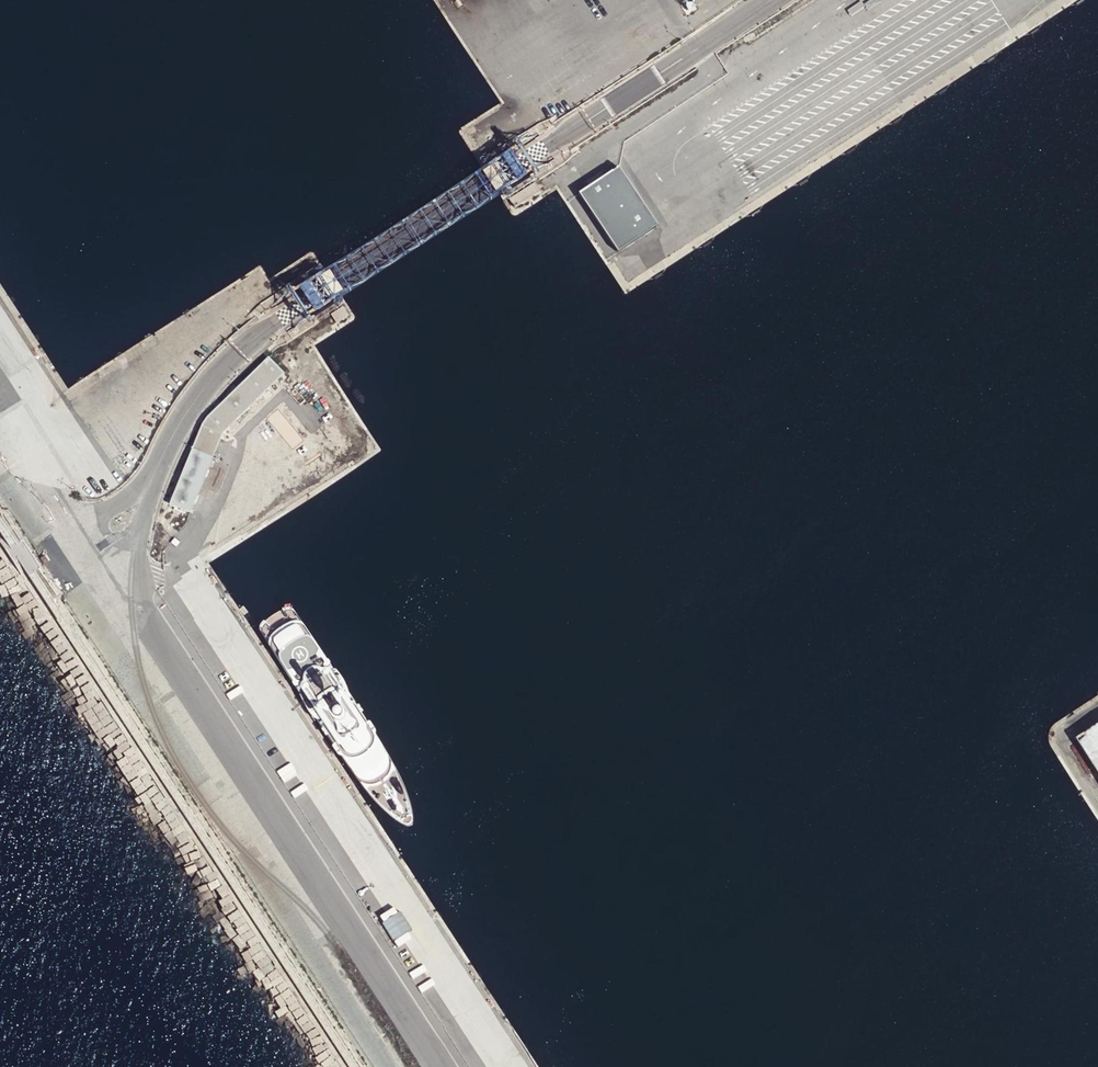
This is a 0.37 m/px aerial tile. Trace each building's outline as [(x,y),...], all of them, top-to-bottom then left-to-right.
[(618,254),(658,228),(620,169),(579,195),(618,254)] [(282,375),(267,360),(206,417),(200,426),(168,506),(188,514),(220,434),(282,375)] [(9,547),(17,560),(24,572),(74,647),(81,643),(34,571),(15,544),(8,531),(0,519),(0,534),(9,547)] [(22,540),(15,544),(34,571),(40,567),(22,540)] [(17,560),(9,547),(4,550),(12,563),(17,560)] [(46,618),(39,608),(32,612),(39,623),(46,618)] [(1074,736),(1097,774),(1097,720),(1074,736)]
